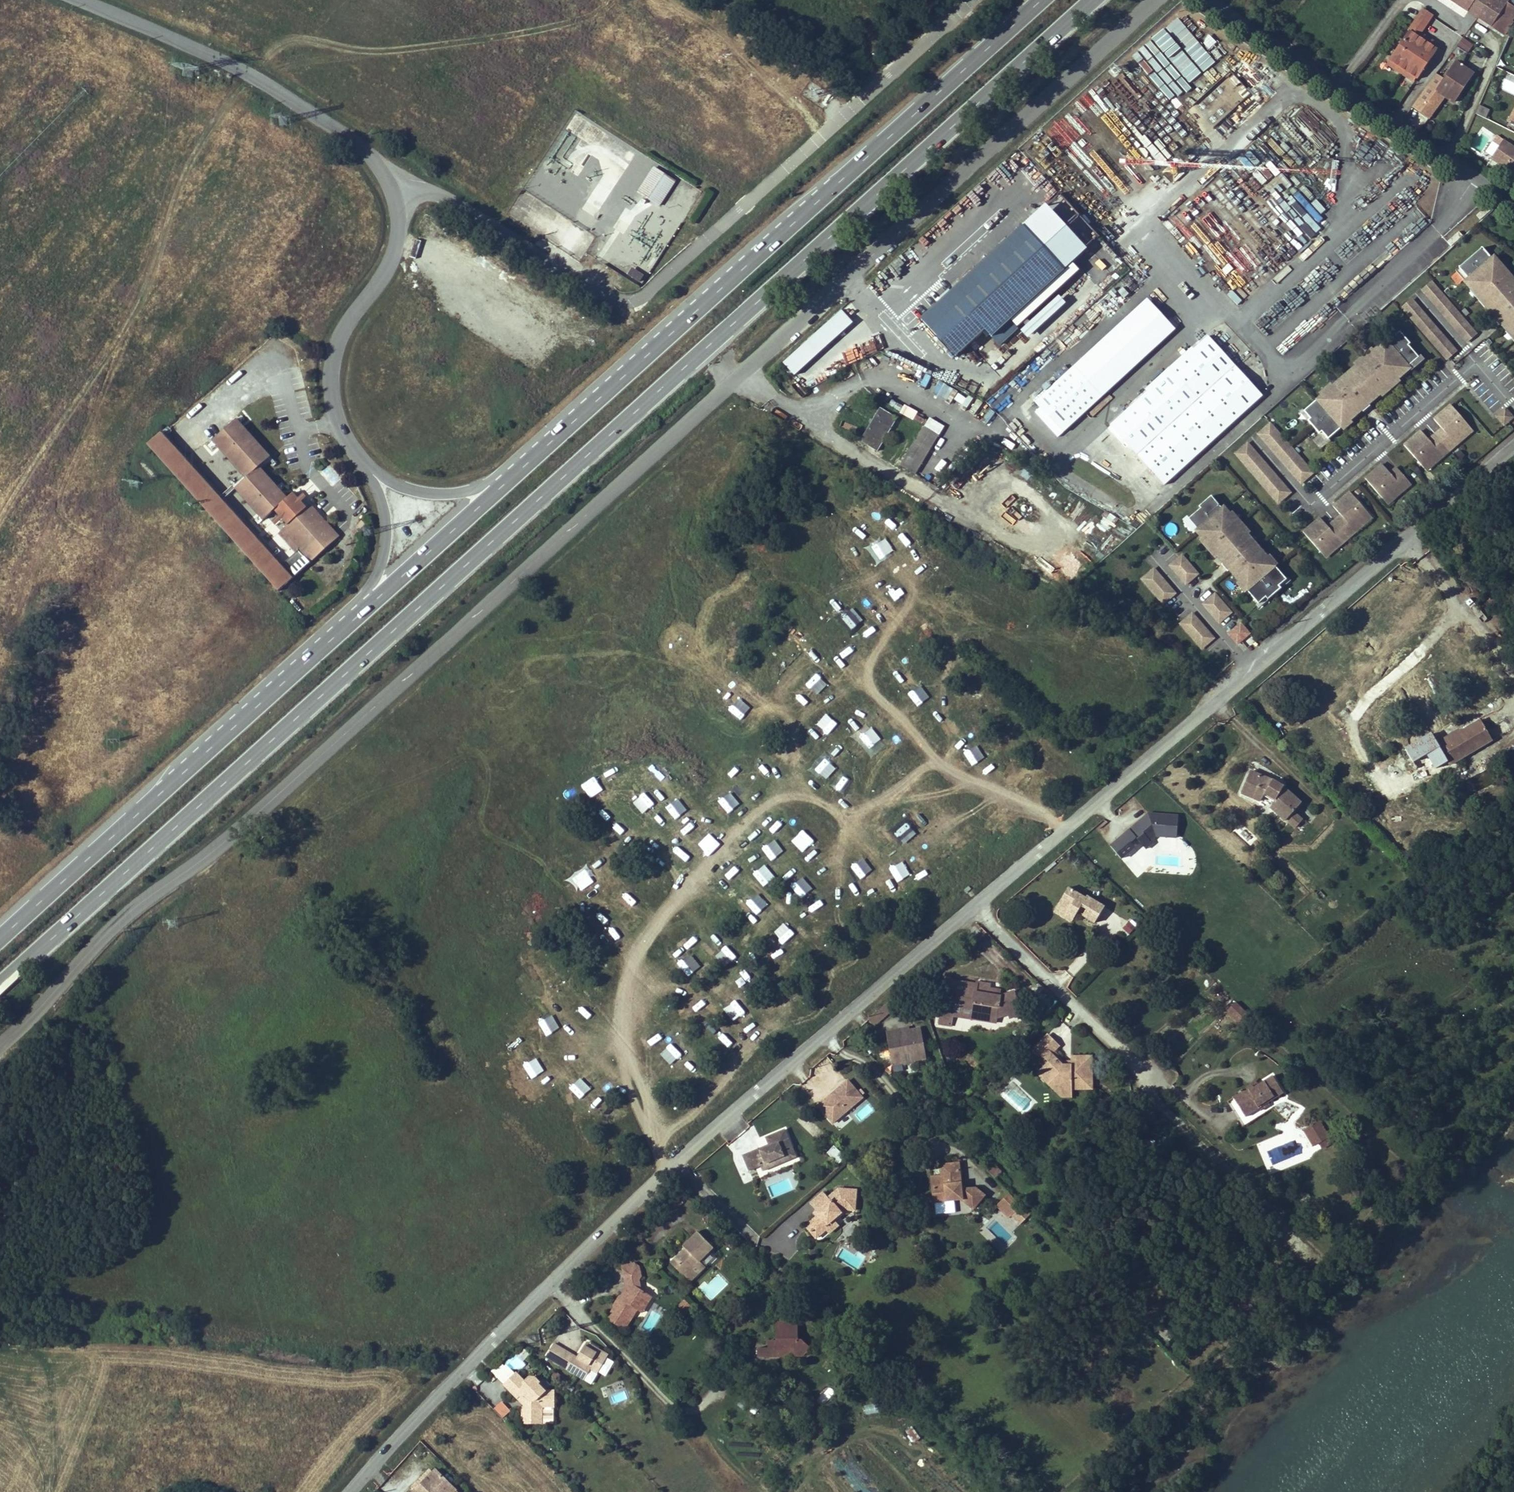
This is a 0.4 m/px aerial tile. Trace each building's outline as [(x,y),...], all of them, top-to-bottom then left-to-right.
[(1469,11),(1476,0),(1452,0),(1469,11)] [(1478,17),(1490,0),(1476,0),(1469,11),(1478,17)] [(1478,17),(1503,33),(1511,21),(1513,17),(1513,8),(1507,3),(1509,0),(1490,0),(1478,17)] [(1417,78),(1436,51),(1435,50),(1415,37),(1418,33),(1430,15),(1423,10),(1389,60),(1391,61),(1415,77),(1417,78)] [(1511,21),(1503,33),(1505,35),(1513,22),(1511,21)] [(1192,22),(1173,35),(1197,71),(1216,59),(1192,22)] [(1187,83),(1200,72),(1162,28),(1149,39),(1131,55),(1141,67),(1148,62),(1179,99),(1191,88),(1187,83)] [(1437,46),(1418,33),(1415,37),(1435,50),(1437,46)] [(1463,37),(1452,52),(1462,59),(1473,44),(1463,37)] [(1412,81),(1415,77),(1391,61),(1388,64),(1412,81)] [(1473,73),(1458,63),(1438,93),(1453,103),(1473,73)] [(1499,87),(1513,94),(1513,77),(1505,74),(1499,87)] [(1264,95),(1273,94),(1271,83),(1263,85),(1264,95)] [(1486,117),(1489,108),(1479,105),(1476,113),(1486,117)] [(613,143),(615,135),(606,133),(604,141),(613,143)] [(1503,140),(1491,159),(1513,174),(1513,148),(1503,140)] [(1258,147),(1252,152),(1261,163),(1267,158),(1258,147)] [(1264,164),(1273,174),(1278,170),(1269,159),(1264,164)] [(655,165),(639,189),(661,203),(677,179),(655,165)] [(1140,175),(1149,183),(1153,179),(1144,170),(1140,175)] [(522,221),(525,214),(511,207),(508,214),(522,221)] [(1309,218),(1300,227),(1311,238),(1320,229),(1309,218)] [(983,330),(1055,265),(1021,227),(919,318),(954,356),(983,330)] [(1103,257),(1107,253),(1114,259),(1117,255),(1101,241),(1094,249),(1103,257)] [(1486,244),(1454,270),(1513,342),(1513,277),(1486,244)] [(912,245),(905,251),(911,258),(918,252),(912,245)] [(1070,281),(1055,265),(983,330),(998,346),(1070,281)] [(630,268),(627,277),(641,282),(644,272),(630,268)] [(1121,282),(1131,294),(1142,284),(1132,273),(1121,282)] [(1467,343),(1478,333),(1432,280),(1420,290),(1467,343)] [(1237,304),(1242,300),(1232,290),(1227,294),(1237,304)] [(1411,298),(1400,308),(1447,359),(1458,349),(1411,298)] [(1146,300),(1072,368),(1094,392),(1100,387),(1104,391),(1172,329),(1146,300)] [(782,362),(794,375),(854,321),(842,308),(782,362)] [(1324,439),(1426,363),(1401,330),(1299,406),(1324,439)] [(839,350),(845,366),(881,351),(875,336),(839,350)] [(1260,395),(1207,337),(1110,425),(1163,484),(1260,395)] [(926,387),(931,371),(918,367),(914,383),(926,387)] [(1041,396),(1038,393),(1031,399),(1061,431),(1104,391),(1100,387),(1094,392),(1072,368),(1041,396)] [(937,381),(932,393),(952,402),(957,390),(937,381)] [(953,402),(966,409),(972,399),(959,392),(953,402)] [(1402,443),(1425,471),(1475,432),(1451,402),(1432,417),(1440,427),(1428,437),(1421,428),(1402,443)] [(1504,426),(1513,417),(1513,416),(1505,405),(1494,415),(1504,426)] [(897,418),(880,408),(860,442),(877,452),(897,418)] [(271,460),(236,421),(214,441),(248,478),(224,500),(165,434),(152,447),(281,590),(338,537),(323,520),(321,522),(303,502),(306,500),(309,503),(319,494),(308,481),(298,491),(304,496),(299,501),(293,495),(286,501),(259,470),(271,460)] [(1270,421),(1256,433),(1301,485),(1315,473),(1270,421)] [(938,435),(923,426),(898,465),(913,475),(938,435)] [(1278,504),(1293,491),(1247,441),(1232,454),(1278,504)] [(1434,479),(1457,459),(1451,452),(1428,473),(1434,479)] [(1381,462),(1364,477),(1388,505),(1412,484),(1396,465),(1389,471),(1381,462)] [(320,474),(332,484),(339,477),(327,466),(320,474)] [(1219,504),(1207,492),(1177,519),(1255,606),(1286,579),(1274,563),(1219,504)] [(1105,511),(1102,516),(1114,524),(1117,519),(1105,511)] [(994,513),(991,519),(1003,526),(1006,520),(994,513)] [(1021,514),(1014,521),(1020,527),(1027,519),(1021,514)] [(1347,552),(1339,543),(1319,561),(1328,570),(1347,552)] [(1197,570),(1178,550),(1166,561),(1184,582),(1197,570)] [(1174,591),(1152,564),(1139,575),(1162,601),(1174,591)] [(1231,607),(1212,588),(1199,601),(1218,620),(1231,607)] [(1285,613),(1278,606),(1250,631),(1241,639),(1248,647),(1285,613)] [(1213,634),(1190,608),(1176,620),(1199,646),(1213,634)] [(1250,631),(1239,618),(1226,630),(1237,643),(1250,631)] [(1479,720),(1459,732),(1463,738),(1455,743),(1449,742),(1447,739),(1437,745),(1436,742),(1435,740),(1424,747),(1420,740),(1404,749),(1412,762),(1414,761),(1427,754),(1430,760),(1435,769),(1447,762),(1449,765),(1491,739),(1479,720)] [(1463,738),(1459,732),(1447,739),(1449,742),(1455,743),(1463,738)] [(1437,745),(1447,739),(1446,737),(1436,742),(1437,745)] [(1418,768),(1430,760),(1427,754),(1414,761),(1418,768)] [(1241,792),(1262,801),(1267,793),(1275,799),(1270,806),(1286,821),(1286,820),(1287,820),(1289,819),(1290,820),(1291,821),(1291,823),(1291,825),(1292,827),(1293,827),(1295,827),(1299,823),(1303,819),(1303,817),(1302,815),(1301,814),(1299,815),(1297,815),(1295,814),(1294,813),(1295,811),(1298,807),(1301,804),(1284,788),(1273,781),(1251,771),(1241,792)] [(1144,817),(1129,830),(1140,842),(1146,837),(1150,841),(1156,836),(1177,838),(1178,816),(1148,813),(1148,818),(1146,820),(1144,817)] [(1146,837),(1140,842),(1146,849),(1152,844),(1150,841),(1146,837)] [(1065,914),(1073,919),(1082,906),(1087,909),(1083,915),(1095,923),(1105,907),(1087,896),(1086,898),(1069,887),(1059,904),(1068,910),(1065,914)] [(1071,922),(1073,919),(1065,914),(1068,910),(1059,904),(1054,911),(1071,922)] [(1127,922),(1122,929),(1130,934),(1135,927),(1127,922)] [(971,1014),(996,1018),(1008,1013),(1009,1018),(1020,1014),(1012,991),(999,996),(987,994),(974,992),(975,984),(945,980),(943,997),(973,1001),(971,1014)] [(976,981),(975,984),(974,992),(987,994),(988,989),(989,983),(976,981)] [(879,1012),(885,1018),(903,1002),(897,996),(879,1012)] [(950,1016),(970,1019),(971,1014),(973,1001),(943,997),(941,1014),(950,1016)] [(1225,1012),(1238,1024),(1248,1013),(1235,1001),(1225,1012)] [(875,1026),(885,1018),(879,1012),(869,1019),(875,1026)] [(950,1016),(941,1014),(939,1024),(949,1025),(950,1016)] [(995,1022),(996,1018),(971,1014),(970,1019),(995,1022)] [(927,1060),(920,1025),(886,1031),(892,1066),(927,1060)] [(1042,1075),(1050,1082),(1052,1081),(1062,1090),(1072,1090),(1092,1089),(1089,1055),(1070,1056),(1071,1058),(1071,1065),(1063,1065),(1051,1053),(1055,1049),(1058,1046),(1047,1034),(1033,1049),(1048,1063),(1051,1065),(1042,1075)] [(1064,1058),(1055,1049),(1051,1053),(1063,1065),(1071,1065),(1071,1058),(1064,1058)] [(1039,1072),(1042,1075),(1051,1065),(1048,1063),(1039,1072)] [(1246,1115),(1259,1106),(1258,1105),(1267,1100),(1268,1101),(1283,1091),(1271,1074),(1252,1086),(1250,1084),(1242,1089),(1241,1087),(1237,1090),(1238,1092),(1233,1096),(1234,1098),(1246,1115)] [(831,1126),(864,1097),(848,1078),(828,1095),(824,1091),(811,1103),(831,1126)] [(1052,1081),(1050,1082),(1047,1085),(1060,1097),(1072,1096),(1072,1090),(1062,1090),(1052,1081)] [(1262,1111),(1259,1106),(1246,1115),(1234,1098),(1228,1102),(1243,1124),(1262,1111)] [(1320,1121),(1315,1123),(1325,1140),(1330,1137),(1320,1121)] [(1325,1140),(1315,1123),(1305,1129),(1315,1146),(1325,1140)] [(779,1169),(799,1160),(787,1133),(768,1141),(772,1150),(763,1154),(762,1152),(745,1159),(751,1174),(764,1169),(777,1164),(779,1169)] [(833,1146),(827,1153),(838,1164),(845,1156),(833,1146)] [(985,1168),(997,1179),(1003,1173),(991,1161),(985,1168)] [(779,1169),(777,1164),(764,1169),(765,1174),(779,1169)] [(946,1204),(957,1202),(964,1201),(976,1211),(987,1197),(977,1190),(968,1191),(964,1188),(962,1164),(942,1167),(944,1178),(946,1177),(947,1186),(937,1188),(939,1205),(946,1204)] [(823,1216),(819,1219),(809,1228),(820,1240),(822,1237),(828,1233),(832,1229),(830,1227),(837,1221),(843,1216),(849,1212),(858,1212),(858,1211),(860,1193),(842,1192),(832,1200),(827,1195),(814,1205),(820,1213),(823,1216)] [(1010,1192),(995,1206),(1016,1228),(1030,1215),(1010,1192)] [(832,1229),(828,1233),(832,1237),(843,1228),(837,1221),(830,1227),(832,1229)] [(671,1259),(684,1272),(696,1261),(709,1247),(694,1232),(680,1246),(682,1248),(671,1259)] [(701,1266),(696,1261),(684,1272),(690,1278),(701,1266)] [(624,1266),(621,1270),(623,1280),(635,1277),(638,1276),(636,1267),(631,1264),(624,1266)] [(638,1289),(635,1277),(623,1280),(625,1288),(633,1286),(638,1289)] [(643,1306),(649,1296),(633,1286),(625,1288),(624,1288),(618,1297),(616,1301),(614,1300),(611,1306),(612,1308),(605,1319),(619,1328),(622,1328),(634,1310),(633,1309),(636,1304),(638,1303),(643,1306)] [(1121,1301),(1132,1311),(1138,1305),(1128,1294),(1121,1301)] [(639,1313),(643,1306),(638,1303),(636,1304),(633,1309),(634,1310),(639,1313)] [(756,1355),(785,1354),(789,1349),(796,1349),(801,1354),(808,1346),(799,1337),(796,1341),(795,1319),(773,1320),(774,1339),(766,1340),(766,1347),(755,1347),(756,1355)] [(583,1344),(581,1347),(593,1354),(595,1351),(583,1344)] [(551,1345),(543,1358),(580,1380),(587,1368),(596,1372),(606,1357),(595,1351),(593,1354),(581,1347),(574,1359),(551,1345)] [(502,1383),(514,1373),(503,1361),(492,1372),(502,1383)] [(587,1368),(580,1380),(584,1382),(589,1373),(594,1376),(596,1372),(587,1368)] [(526,1382),(517,1374),(506,1385),(516,1396),(519,1393),(527,1401),(528,1399),(531,1401),(526,1406),(524,1407),(523,1424),(542,1425),(543,1408),(555,1409),(556,1393),(547,1393),(540,1385),(541,1384),(537,1380),(531,1378),(526,1382)] [(603,1386),(608,1405),(625,1400),(621,1382),(603,1386)] [(519,1393),(516,1396),(526,1406),(531,1401),(528,1399),(527,1401),(519,1393)] [(864,1406),(866,1415),(880,1412),(878,1403),(864,1406)] [(912,1426),(904,1431),(912,1442),(919,1437),(912,1426)] [(431,1468),(428,1471),(412,1487),(408,1491),(447,1491),(451,1488),(431,1468)] [(412,1487),(428,1471),(424,1468),(409,1484),(412,1487)]
